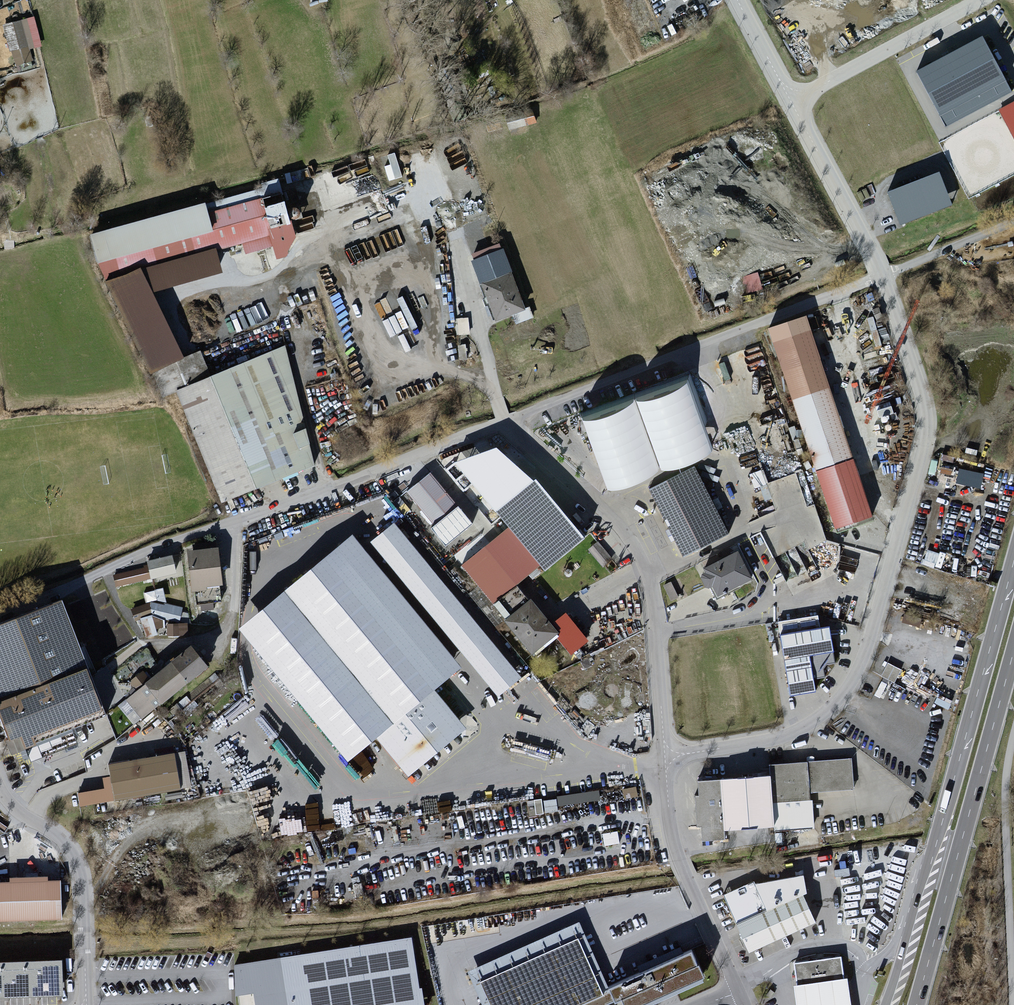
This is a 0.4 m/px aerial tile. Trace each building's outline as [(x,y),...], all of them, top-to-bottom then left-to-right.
[(25,21),(6,27),(13,48),(31,42),(25,21)] [(982,36),(916,71),(945,127),(1012,92),(982,36)] [(998,110),(1013,140),(1013,101),(998,110)] [(390,182),(404,177),(397,153),(382,157),(390,182)] [(939,172),(887,192),(900,225),(952,205),(939,172)] [(315,464),(284,343),(209,372),(196,349),(179,356),(148,291),(218,269),(214,251),(236,245),(241,253),(270,246),(274,258),(289,255),(296,237),(273,184),(84,234),(93,268),(144,371),(151,368),(162,395),(174,390),(218,501),(315,464)] [(495,318),(523,307),(499,245),(471,256),(495,318)] [(749,293),(764,291),(761,272),(746,274),(749,293)] [(768,327),(836,529),(873,517),(805,315),(768,327)] [(687,379),(581,417),(607,490),(713,452),(687,379)] [(727,532),(694,464),(646,488),(679,555),(727,532)] [(957,484),(982,490),(986,475),(961,469),(957,484)] [(457,500),(430,470),(405,492),(431,523),(457,500)] [(584,538),(529,476),(489,511),(504,527),(461,565),(494,602),(536,565),(543,574),(584,538)] [(460,508),(432,531),(447,549),(475,526),(460,508)] [(519,676),(392,522),(369,541),(495,695),(519,676)] [(457,665),(350,533),(233,627),(341,759),(372,734),(405,775),(464,727),(430,687),(457,665)] [(604,567),(614,558),(600,541),(590,549),(604,567)] [(218,548),(186,550),(190,589),(222,586),(218,548)] [(753,576),(738,548),(700,568),(715,596),(753,576)] [(148,562),(153,580),(178,574),(173,555),(148,562)] [(148,566),(114,574),(117,587),(151,578),(148,566)] [(672,582),(665,585),(671,597),(678,594),(672,582)] [(156,618),(182,622),(184,606),(169,604),(165,587),(145,592),(148,604),(133,607),(136,619),(143,620),(147,638),(159,636),(155,619),(156,618)] [(555,631),(526,597),(500,619),(528,653),(555,631)] [(0,621),(0,750),(1,752),(102,715),(59,599),(0,621)] [(169,637),(189,636),(188,624),(168,625),(169,637)] [(828,625),(778,634),(789,696),(813,692),(806,653),(832,649),(828,625)] [(200,665),(182,645),(123,698),(141,718),(200,665)] [(883,676),(897,682),(903,669),(889,663),(883,676)] [(170,752),(104,764),(111,799),(176,788),(170,752)] [(766,775),(693,780),(697,840),(723,838),(723,829),(774,826),(774,830),(814,827),(812,792),(853,790),(851,756),(765,762),(766,775)] [(748,951),(816,920),(804,891),(803,871),(754,881),(724,895),(748,951)] [(0,881),(0,919),(59,917),(58,879),(0,881)] [(232,961),(236,993),(254,991),(256,1004),(410,1004),(424,1003),(414,935),(232,961)] [(479,980),(491,1004),(628,1004),(696,974),(684,947),(598,986),(575,936),(479,980)] [(794,962),(797,983),(843,976),(840,956),(794,962)] [(66,1000),(66,963),(0,964),(0,1001),(66,1000)] [(847,976),(843,976),(797,983),(793,983),(796,1004),(851,1004),(847,976)]
